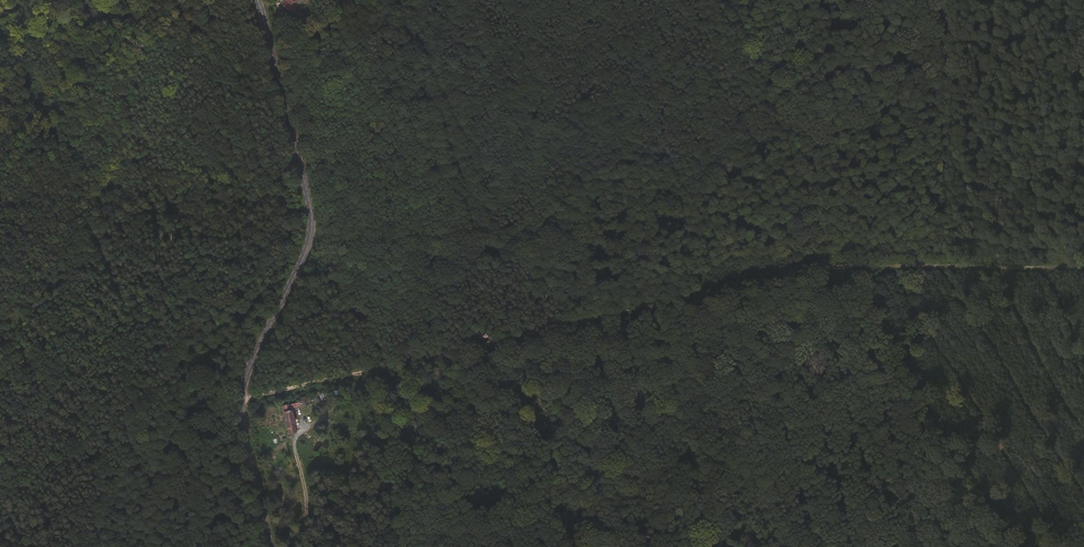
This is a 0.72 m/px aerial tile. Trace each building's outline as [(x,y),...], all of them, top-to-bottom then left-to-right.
[(295,430),(289,408),(299,405),(298,401),(280,405),(287,432),(295,430)]
